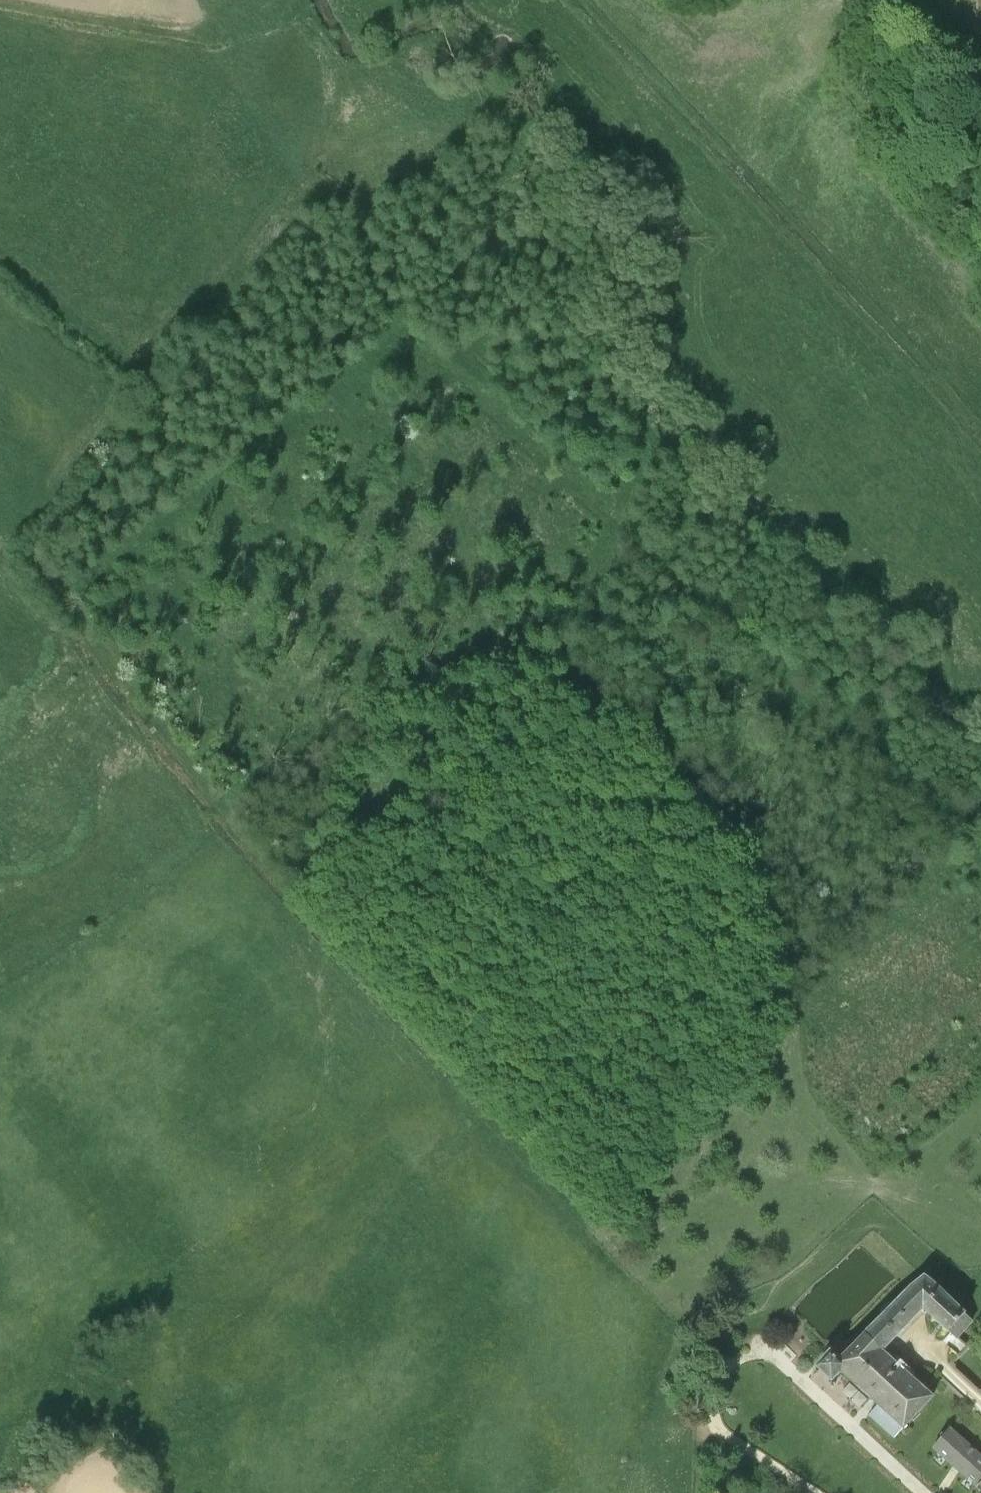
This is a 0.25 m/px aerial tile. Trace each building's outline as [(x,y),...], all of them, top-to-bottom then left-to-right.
[(864,1334),(892,1358),(899,1350),(892,1343),(923,1311),(957,1340),(972,1321),(924,1272),(864,1334)] [(892,1358),(864,1334),(840,1358),(830,1349),(814,1367),(832,1383),(841,1374),(876,1406),(869,1416),(894,1439),(934,1397),(892,1358)] [(950,1426),(931,1448),(976,1489),(980,1484),(980,1455),(950,1426)]
